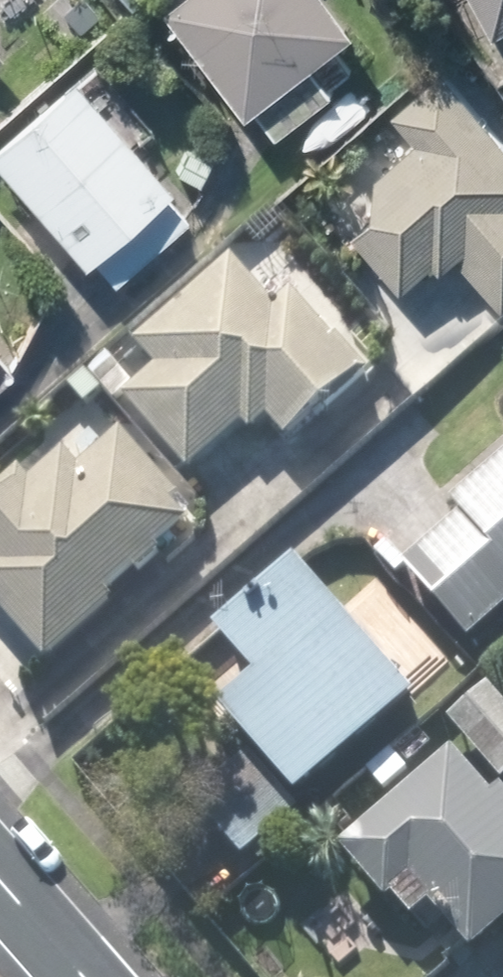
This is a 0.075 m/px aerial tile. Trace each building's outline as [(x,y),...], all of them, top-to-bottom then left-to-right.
[(350,48),(380,22),(361,0),(184,0),(181,3),(274,112),(292,134),(350,85),(344,78),(362,62),(350,48)] [(419,283),(445,259),(451,266),(466,252),(502,292),(502,114),(456,63),(403,112),(429,139),(369,195),(382,210),(365,226),(419,283)] [(81,67),(0,138),(0,151),(116,284),(204,208),(81,67)] [(254,266),(243,253),(148,337),(160,350),(150,358),(161,371),(129,399),(192,470),(253,416),(263,428),(280,413),(300,436),(380,365),(276,247),(254,266)] [(0,317),(0,392),(37,358),(0,317)] [(0,492),(0,591),(58,654),(206,515),(98,400),(0,492)] [(414,563),(478,637),(502,615),(502,458),(460,495),(474,511),(414,563)] [(378,581),(355,602),(310,553),(229,628),(269,671),(236,701),(315,789),(430,685),(453,664),(378,581)] [(497,684),(459,722),(469,732),(352,841),(422,915),(440,899),(484,946),(502,929),(502,690),(497,684)] [(250,743),(198,789),(255,854),(307,807),(250,743)]
